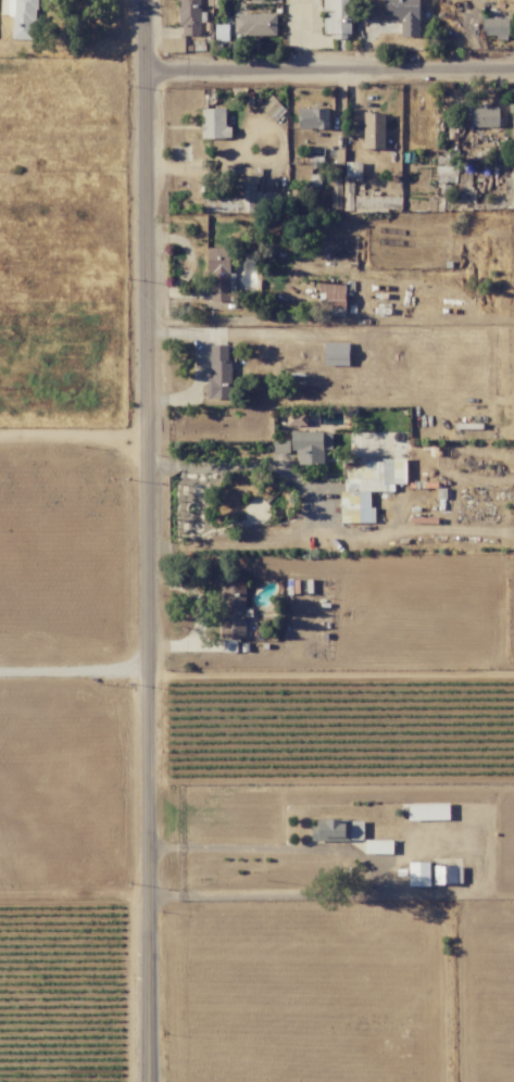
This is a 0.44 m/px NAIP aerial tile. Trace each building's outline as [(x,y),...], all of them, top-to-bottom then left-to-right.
[(35,39),(36,0),(1,0),(0,15),(12,15),(12,39),(35,39)] [(200,35),(200,0),(179,0),(179,35),(200,35)] [(324,34),(351,34),(350,0),(323,0),(324,34)] [(401,37),(419,37),(419,0),(383,0),(384,16),(392,16),(393,21),(401,21),(401,37)] [(276,14),(234,14),(235,35),(277,34),(276,14)] [(508,18),(482,19),(482,35),(496,35),(496,39),(509,39),(508,18)] [(215,41),(228,41),(228,25),(215,24),(215,41)] [(472,127),(499,126),(498,105),(471,106),(472,127)] [(329,108),(298,108),(298,129),(329,129),(329,108)] [(202,139),(231,138),(231,127),(225,127),(225,109),(202,109),(202,139)] [(385,148),(385,113),(364,112),(364,148),(385,148)] [(243,199),(205,199),(205,211),(280,212),(281,193),(259,192),(259,167),(238,167),(238,175),(243,175),(243,199)] [(209,301),(230,301),(229,247),(208,248),(209,301)] [(345,283),(319,283),(320,308),(334,308),(334,314),(345,314),(345,283)] [(349,366),(349,343),(325,342),(324,365),(349,366)] [(210,398),(230,398),(229,344),(209,345),(210,398)] [(307,425),(307,411),(287,411),(287,426),(307,425)] [(324,464),(324,449),(332,449),(332,431),(291,432),(292,451),(297,451),(297,465),(324,464)] [(344,461),(344,491),(340,491),(341,523),(375,523),(374,508),(370,508),(370,492),(394,492),(394,484),(406,484),(406,461),(344,461)] [(246,637),(245,578),(219,578),(221,638),(246,637)] [(449,803),(407,804),(408,820),(449,819),(449,803)] [(363,819),(325,820),(325,824),(311,825),(311,842),(363,841),(363,819)] [(392,840),(365,840),(365,853),(392,853),(392,840)] [(462,885),(462,864),(409,865),(409,886),(462,885)]
